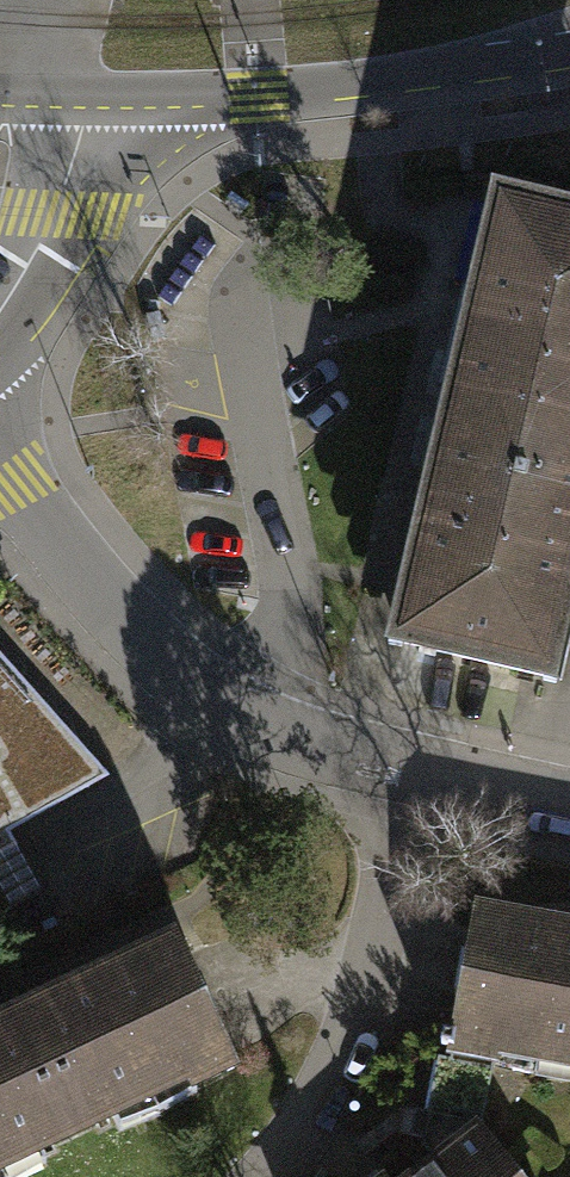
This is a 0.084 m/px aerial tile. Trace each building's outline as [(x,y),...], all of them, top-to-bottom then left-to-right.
[(412,646),(544,676),(569,564),(569,227),(512,214),(412,646)] [(104,777),(0,660),(0,834),(104,777)] [(0,854),(0,891),(11,910),(41,894),(14,846),(0,854)] [(11,910),(0,891),(0,915),(11,910)] [(447,1052),(569,1073),(569,929),(474,911),(447,1052)] [(252,1076),(190,942),(111,979),(0,1028),(0,1176),(32,1176),(252,1076)] [(480,1130),(418,1176),(516,1176),(480,1130)]
